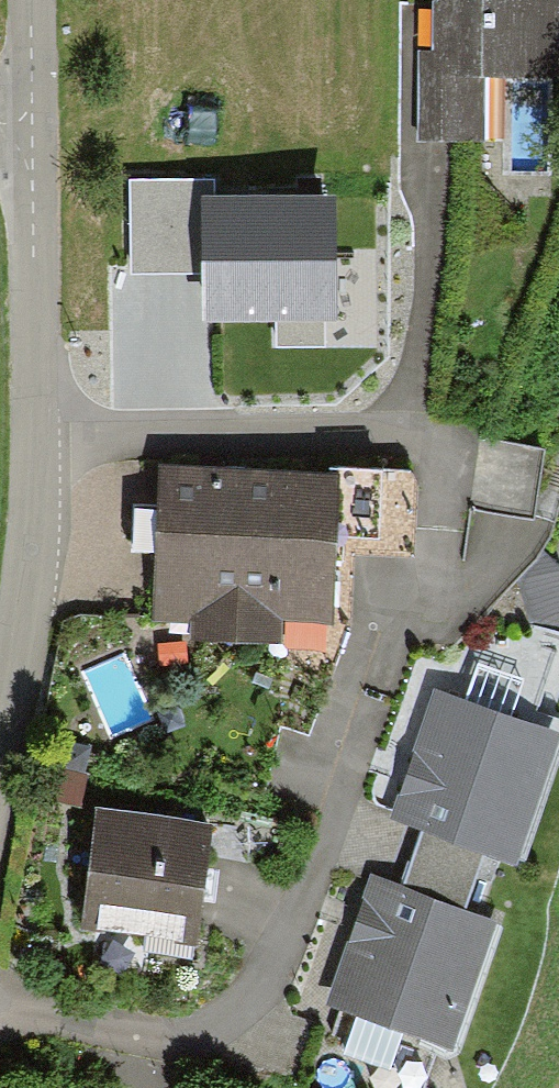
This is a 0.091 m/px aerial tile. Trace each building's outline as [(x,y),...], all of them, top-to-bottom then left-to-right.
[(417,135),(487,137),(488,69),(558,70),(558,0),(440,0),(440,1),(435,1),(434,54),(418,54),(417,135)] [(202,197),(215,197),(215,181),(129,181),(129,275),(202,275),(202,197)] [(202,275),(205,322),(277,321),(323,321),(335,320),(334,195),(215,197),(202,197),(202,275)] [(323,321),(277,321),(278,346),(324,345),(323,321)] [(326,477),(158,471),(152,621),(190,622),(190,643),(336,649),(340,545),(386,547),(389,466),(326,463),(326,477)] [(391,818),(426,831),(481,851),(516,863),(558,745),(558,737),(436,696),(391,818)] [(100,815),(84,925),(190,940),(206,830),(100,815)] [(481,851),(426,831),(404,889),(459,910),(481,851)] [(404,889),(371,878),(325,1004),(450,1049),(496,923),(459,910),(404,889)]
